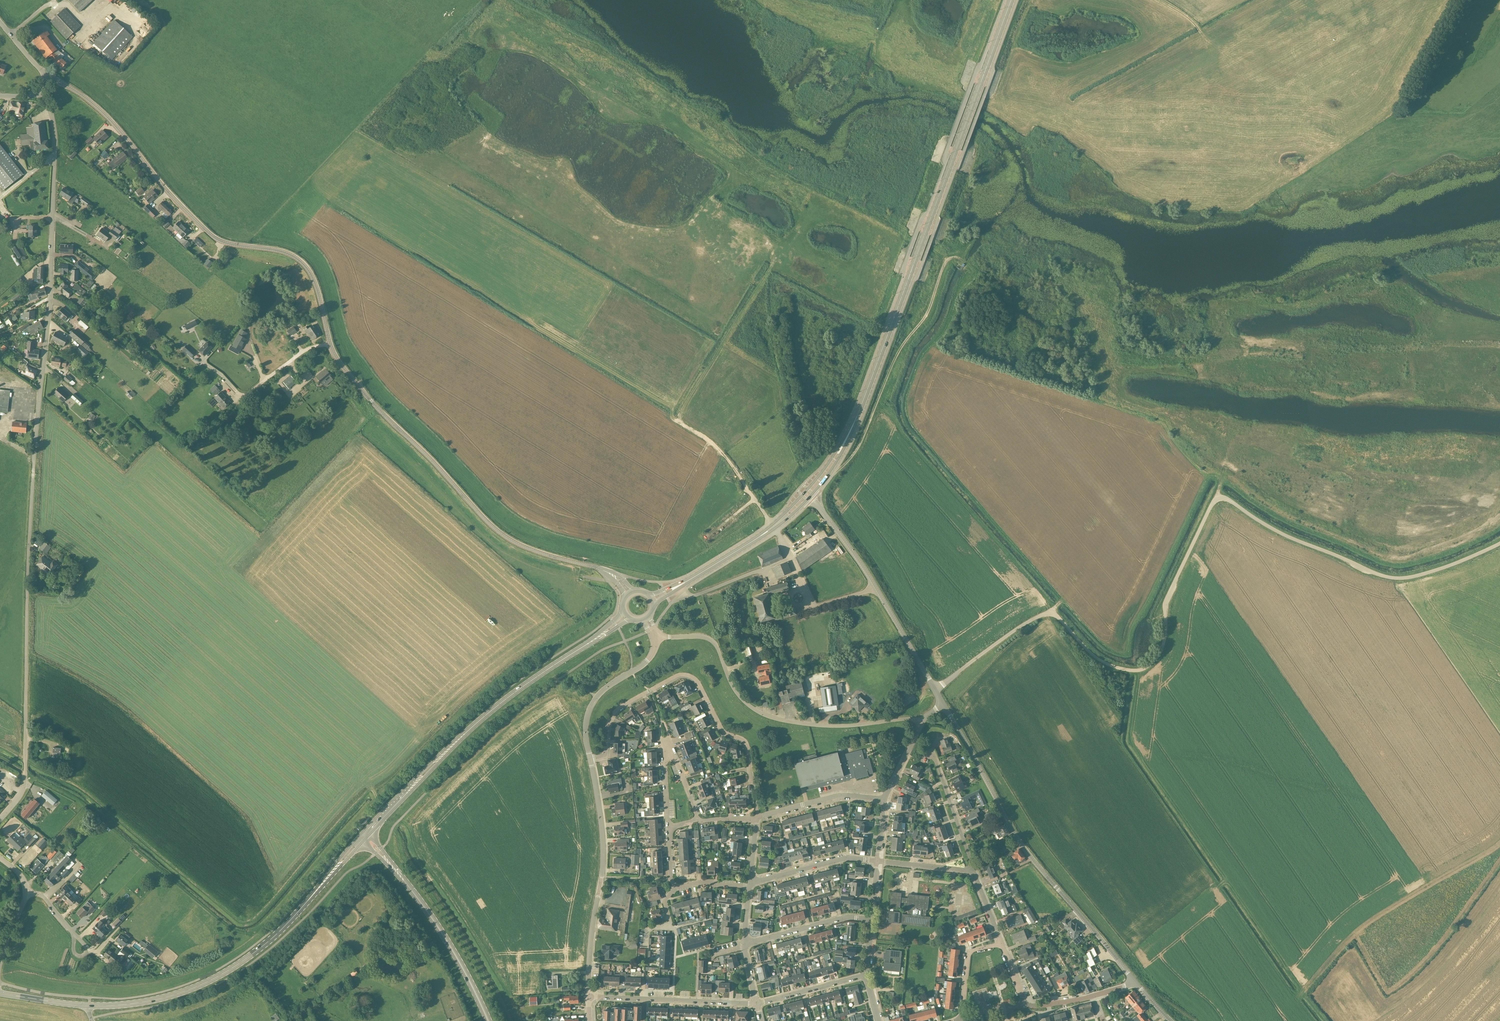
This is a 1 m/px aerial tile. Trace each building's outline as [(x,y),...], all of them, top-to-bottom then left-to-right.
[(93,0),(68,0),(79,12),(93,0)] [(66,40),(81,26),(64,8),(50,22),(66,40)] [(112,60),(133,37),(114,20),(93,43),(112,60)] [(46,58),(49,56),(54,60),(62,68),(66,63),(62,59),(64,56),(61,52),(58,55),(54,52),(57,49),(47,36),(50,34),(46,30),(32,41),(46,58)] [(23,114),(25,104),(12,102),(10,112),(15,113),(23,114)] [(48,149),(47,142),(47,141),(45,122),(32,124),(32,127),(26,128),(27,134),(20,135),(20,139),(21,146),(30,145),(31,150),(35,150),(48,149)] [(93,138),(97,142),(99,145),(102,142),(108,137),(102,130),(93,138)] [(3,191),(24,174),(7,153),(5,151),(0,145),(0,187),(3,191)] [(72,159),(75,156),(77,153),(73,150),(68,156),(72,159)] [(105,150),(100,155),(104,159),(109,155),(105,150)] [(123,152),(113,160),(108,163),(113,170),(118,166),(128,158),(123,152)] [(141,187),(135,191),(138,195),(144,191),(141,187)] [(68,201),(69,201),(68,202),(72,204),(77,196),(73,193),(70,191),(69,192),(64,188),(60,194),(63,196),(62,197),(68,201)] [(149,203),(158,196),(152,190),(144,197),(149,203)] [(92,204),(82,197),(80,201),(82,203),(82,204),(84,205),(85,204),(87,206),(88,205),(91,207),(92,204)] [(168,216),(173,211),(163,202),(158,207),(164,212),(163,214),(163,215),(166,218),(167,218),(168,216)] [(144,208),(149,213),(153,209),(148,204),(144,208)] [(153,209),(149,213),(153,217),(157,213),(153,209)] [(178,233),(184,226),(179,221),(173,228),(178,233)] [(29,225),(29,237),(37,237),(37,230),(37,225),(29,225)] [(184,226),(178,233),(183,238),(189,231),(184,226)] [(115,239),(119,235),(121,231),(115,227),(115,228),(114,227),(112,230),(111,229),(109,233),(102,228),(97,235),(106,241),(106,242),(110,236),(115,239)] [(194,240),(201,247),(203,244),(196,238),(194,240)] [(18,259),(24,255),(18,244),(12,248),(18,259)] [(73,254),(73,245),(61,245),(60,253),(73,254)] [(208,259),(204,264),(209,268),(213,263),(208,259)] [(79,261),(75,265),(79,269),(79,270),(92,280),(96,275),(87,267),(79,261)] [(79,269),(75,265),(68,265),(60,265),(59,273),(61,273),(61,274),(66,274),(66,273),(68,273),(71,273),(70,281),(78,281),(79,270),(79,269)] [(33,278),(37,278),(44,279),(44,267),(38,267),(38,270),(33,270),(33,278)] [(68,298),(73,291),(67,287),(68,286),(63,282),(57,290),(63,294),(68,298)] [(73,288),(76,291),(80,293),(83,289),(77,284),(73,288)] [(44,288),(36,291),(30,292),(33,299),(38,297),(47,295),(44,288)] [(15,302),(23,296),(20,292),(12,298),(15,302)] [(84,308),(88,302),(82,297),(77,302),(84,308)] [(70,314),(66,311),(63,308),(57,315),(61,318),(64,321),(67,317),(70,320),(73,316),(70,314)] [(34,319),(34,311),(29,311),(29,312),(25,312),(24,320),(29,320),(29,319),(34,319)] [(7,321),(5,322),(7,325),(9,324),(10,326),(11,326),(15,324),(11,318),(7,321)] [(86,330),(89,326),(81,320),(78,323),(86,330)] [(186,328),(192,325),(193,326),(197,324),(196,323),(195,320),(184,326),(186,328)] [(20,332),(28,328),(31,334),(43,328),(40,322),(30,327),(29,324),(19,329),(20,332)] [(320,334),(314,325),(309,328),(308,326),(304,329),(307,333),(307,332),(313,340),(320,334)] [(294,326),(287,331),(290,335),(297,331),(294,326)] [(69,334),(80,344),(88,352),(89,353),(92,349),(89,347),(90,346),(84,341),(85,340),(74,329),(69,334)] [(244,345),(245,342),(244,342),(246,339),(245,338),(247,333),(241,330),(239,335),(233,346),(240,350),(243,344),(244,345)] [(59,334),(56,332),(51,339),(64,346),(68,339),(61,335),(61,334),(59,333),(59,334)] [(38,359),(39,350),(34,350),(34,342),(28,341),(27,350),(29,350),(28,358),(38,359)] [(206,342),(198,350),(205,356),(212,347),(206,342)] [(88,352),(80,344),(76,349),(84,356),(88,352)] [(183,349),(186,352),(192,357),(196,352),(186,344),(183,349)] [(66,366),(67,361),(61,360),(61,359),(53,358),(52,365),(60,366),(60,365),(66,366)] [(21,373),(24,375),(34,379),(38,370),(28,366),(26,371),(23,370),(21,373)] [(247,373),(245,370),(248,369),(247,366),(234,371),(236,376),(241,374),(241,375),(247,373)] [(322,384),(328,379),(330,381),(333,379),(330,376),(331,376),(326,369),(316,377),(322,384)] [(68,374),(63,379),(69,383),(73,379),(68,374)] [(205,380),(209,384),(212,381),(208,377),(208,376),(207,376),(206,375),(204,377),(205,379),(204,379),(205,380)] [(296,382),(291,376),(288,378),(293,385),(296,382)] [(215,385),(210,390),(215,395),(220,390),(215,385)] [(65,392),(59,387),(54,393),(63,402),(69,394),(66,391),(65,392)] [(10,391),(0,390),(0,412),(8,413),(10,391)] [(224,408),(230,402),(221,392),(214,398),(224,408)] [(80,405),(83,401),(74,393),(71,397),(80,405)] [(27,423),(13,422),(12,431),(26,433),(27,423)] [(810,523),(802,528),(807,534),(806,536),(808,539),(810,537),(814,534),(812,531),(815,529),(810,523)] [(831,551),(823,539),(815,544),(796,557),(802,571),(831,551)] [(46,554),(51,547),(45,542),(39,549),(46,554)] [(763,568),(784,559),(778,546),(757,554),(763,568)] [(51,563),(43,556),(37,565),(50,575),(57,565),(53,561),(51,563)] [(776,578),(792,572),(787,562),(772,568),(776,578)] [(775,616),(769,595),(789,589),(787,582),(779,585),(767,588),(768,594),(755,598),(761,622),(774,618),(775,620),(797,614),(795,608),(788,610),(789,612),(775,616)] [(755,659),(751,646),(741,649),(742,653),(745,652),(748,661),(755,659)] [(772,675),(771,671),(769,664),(757,666),(758,674),(762,673),(763,676),(759,677),(761,685),(771,683),(769,676),(770,676),(770,675),(772,675)] [(782,703),(790,701),(789,698),(805,694),(801,681),(786,686),(787,690),(779,692),(782,703)] [(693,692),(689,683),(684,682),(675,686),(679,693),(684,690),(687,695),(693,692)] [(823,707),(838,705),(836,685),(820,688),(823,707)] [(671,696),(667,690),(659,695),(663,702),(668,699),(673,707),(678,704),(673,695),(671,696)] [(866,708),(869,705),(858,694),(850,703),(859,711),(864,705),(866,708)] [(645,702),(644,702),(642,703),(642,704),(636,707),(640,713),(644,711),(646,711),(647,714),(653,711),(651,703),(647,705),(646,702),(645,702)] [(698,703),(692,707),(694,711),(696,715),(704,711),(702,707),(700,708),(698,703)] [(690,704),(681,709),(681,713),(688,710),(687,709),(691,707),(690,704)] [(633,713),(631,710),(624,715),(626,718),(625,718),(628,722),(634,718),(636,723),(641,719),(636,711),(633,713)] [(710,724),(706,716),(701,719),(699,716),(694,719),(695,721),(699,720),(703,728),(710,724)] [(675,737),(684,733),(679,721),(670,724),(675,737)] [(625,733),(626,731),(625,730),(624,729),(625,728),(617,725),(616,728),(616,729),(616,732),(615,732),(615,736),(623,736),(623,735),(624,734),(625,733)] [(717,738),(713,729),(707,732),(705,730),(700,732),(703,737),(705,736),(708,742),(717,738)] [(646,742),(655,742),(655,739),(656,738),(656,731),(648,731),(648,736),(646,736),(646,742)] [(691,747),(694,746),(693,743),(691,738),(686,739),(684,740),(685,743),(679,745),(681,751),(691,747)] [(950,745),(948,738),(940,740),(943,748),(942,748),(944,753),(952,751),(951,745),(950,745)] [(725,752),(728,743),(721,741),(720,745),(716,743),(712,748),(719,750),(718,750),(725,752)] [(614,753),(618,753),(618,757),(625,755),(630,754),(634,750),(632,747),(626,752),(625,752),(625,744),(624,743),(622,743),(614,743),(614,753)] [(737,746),(733,744),(732,746),(730,745),(728,751),(733,752),(734,758),(741,756),(740,749),(739,749),(737,746)] [(692,751),(691,747),(681,751),(684,757),(690,754),(691,757),(696,755),(697,755),(695,750),(692,751)] [(648,758),(657,757),(656,752),(652,752),(652,749),(646,749),(646,752),(647,752),(648,758)] [(864,759),(862,750),(862,749),(844,754),(843,751),(817,757),(816,754),(803,757),(804,761),(795,763),(801,787),(806,786),(807,790),(855,778),(856,779),(869,775),(868,774),(873,773),(869,758),(864,759)] [(686,762),(688,768),(697,764),(700,763),(698,760),(697,758),(696,755),(691,757),(688,758),(690,761),(686,762)] [(958,770),(955,765),(956,764),(954,760),(956,759),(954,756),(948,759),(950,762),(946,764),(949,770),(951,769),(953,772),(958,770)] [(657,757),(648,758),(648,763),(646,763),(647,767),(653,766),(653,763),(657,763),(657,757)] [(614,773),(614,771),(617,771),(617,768),(616,759),(608,760),(609,766),(605,767),(606,774),(610,773),(611,774),(614,773)] [(697,764),(688,768),(690,773),(694,772),(695,775),(703,772),(702,769),(701,768),(698,767),(697,764)] [(918,780),(921,775),(918,774),(921,768),(913,765),(909,772),(914,774),(912,777),(918,780)] [(648,776),(658,776),(657,770),(651,770),(651,767),(642,768),(642,771),(647,774),(648,776)] [(7,771),(5,774),(13,779),(15,776),(7,771)] [(968,787),(966,784),(963,786),(961,782),(962,781),(959,775),(952,779),(955,784),(954,785),(956,790),(958,788),(960,791),(968,787)] [(658,776),(648,776),(648,779),(643,783),(643,786),(652,785),(652,782),(658,782),(658,776)] [(739,777),(730,779),(730,778),(728,779),(727,780),(728,789),(735,788),(734,785),(740,784),(739,777)] [(700,790),(700,791),(700,792),(707,789),(710,788),(709,784),(711,783),(709,778),(706,779),(703,780),(704,783),(702,784),(700,785),(698,786),(700,790)] [(619,791),(619,790),(623,789),(621,779),(613,780),(614,780),(609,781),(609,785),(608,785),(609,790),(610,790),(611,793),(619,791)] [(915,797),(917,793),(913,791),(915,786),(907,782),(904,788),(907,790),(906,793),(915,797)] [(707,796),(708,800),(714,797),(712,791),(709,793),(707,789),(700,792),(700,791),(698,793),(700,799),(707,796)] [(986,804),(980,789),(962,798),(964,801),(960,803),(962,806),(963,805),(966,811),(972,808),(970,803),(972,802),(972,801),(972,800),(971,799),(976,796),(981,806),(986,804)] [(57,800),(46,790),(42,796),(53,805),(57,800)] [(915,799),(917,800),(918,799),(922,798),(923,798),(925,803),(924,804),(925,807),(931,805),(930,802),(935,800),(933,793),(928,795),(925,791),(920,796),(919,795),(915,799)] [(649,797),(649,802),(658,802),(658,796),(652,797),(652,794),(645,794),(646,798),(649,797)] [(746,799),(740,799),(740,808),(746,808),(746,801),(749,801),(749,795),(746,795),(746,799)] [(736,808),(735,799),(735,796),(731,796),(731,797),(730,797),(730,796),(727,796),(727,802),(730,802),(730,808),(735,808),(736,808)] [(714,797),(708,800),(709,802),(702,805),(705,812),(715,808),(713,803),(716,802),(714,797)] [(39,803),(34,799),(33,801),(32,800),(29,803),(31,804),(29,806),(28,805),(26,808),(27,808),(26,810),(24,809),(22,812),(23,813),(22,815),(22,814),(22,815),(26,819),(27,818),(26,818),(31,812),(33,813),(35,810),(34,809),(39,803)] [(620,804),(620,803),(615,803),(616,810),(612,810),(613,816),(621,815),(621,812),(624,811),(623,803),(620,804)] [(835,807),(837,815),(838,818),(841,818),(840,814),(843,813),(841,805),(835,807)] [(942,818),(938,807),(934,809),(933,805),(922,809),(923,813),(930,810),(933,821),(942,818)] [(659,807),(650,808),(647,808),(648,811),(645,811),(645,816),(653,816),(653,813),(659,813),(659,807)] [(831,817),(837,815),(835,807),(829,808),(831,817)] [(862,807),(861,812),(857,812),(857,817),(862,818),(863,814),(869,815),(870,808),(862,807)] [(825,818),(831,817),(829,808),(823,810),(825,818)] [(980,824),(977,817),(978,816),(977,813),(980,811),(978,808),(970,812),(971,815),(966,817),(968,821),(972,827),(980,824)] [(819,820),(825,818),(823,810),(817,812),(819,820)] [(806,815),(808,823),(814,821),(812,813),(806,815)] [(802,824),(808,823),(806,815),(800,816),(802,824)] [(796,826),(802,824),(800,816),(794,818),(796,826)] [(790,828),(796,826),(794,818),(788,819),(790,828)] [(784,829),(790,828),(788,819),(782,821),(784,829)] [(855,825),(861,826),(860,831),(868,832),(868,824),(861,824),(861,821),(855,820),(855,825)] [(621,823),(621,826),(614,827),(615,835),(625,834),(624,829),(628,828),(627,822),(621,823)] [(901,828),(902,823),(893,822),(893,828),(893,831),(904,832),(905,829),(901,828)] [(776,832),(776,825),(769,824),(769,826),(764,826),(763,833),(772,834),(772,832),(776,832)] [(937,835),(946,832),(945,828),(944,825),(936,828),(935,825),(929,827),(931,833),(936,831),(937,834),(937,835)] [(1009,833),(1005,825),(992,832),(995,836),(997,835),(999,838),(1002,836),(1003,837),(1009,833)] [(714,827),(709,828),(710,835),(713,835),(713,840),(718,839),(718,833),(715,833),(714,827)] [(743,836),(744,828),(736,827),(735,833),(733,833),(732,837),(739,838),(740,835),(743,836)] [(710,835),(709,828),(703,828),(704,835),(701,835),(702,841),(710,840),(710,835)] [(946,832),(937,835),(935,836),(936,839),(933,840),(935,845),(940,843),(940,841),(949,838),(948,835),(947,835),(946,832)] [(29,833),(23,839),(20,836),(19,838),(14,834),(13,833),(7,839),(18,850),(25,843),(30,847),(37,840),(29,833)] [(905,839),(905,835),(898,834),(898,838),(892,837),(891,841),(892,841),(891,850),(902,851),(903,839),(905,839)] [(48,842),(44,838),(37,846),(42,850),(48,842)] [(733,848),(742,849),(742,843),(738,842),(739,839),(731,838),(731,842),(730,848),(733,848)] [(772,842),(771,842),(763,841),(762,849),(766,849),(765,853),(771,854),(771,850),(770,850),(770,844),(778,845),(779,839),(773,838),(772,842)] [(615,850),(621,850),(621,852),(622,852),(626,852),(627,851),(627,844),(629,844),(629,839),(622,839),(622,842),(615,842),(615,850)] [(837,841),(839,849),(845,847),(843,840),(837,841)] [(833,851),(839,849),(837,841),(831,843),(833,851)] [(949,844),(948,841),(938,845),(940,852),(945,851),(947,857),(954,854),(951,848),(952,847),(951,844),(949,844)] [(827,852),(833,851),(831,843),(825,844),(827,852)] [(855,843),(850,843),(849,849),(854,850),(854,846),(859,846),(858,850),(866,851),(866,844),(859,843),(858,843),(855,843)] [(821,854),(827,852),(825,844),(819,846),(821,854)] [(921,846),(920,854),(927,855),(928,846),(927,844),(925,844),(925,846),(921,846)] [(800,850),(803,858),(809,856),(807,848),(803,849),(802,846),(800,847),(800,850)] [(815,856),(821,854),(819,846),(813,848),(815,856)] [(657,847),(649,848),(650,852),(651,852),(651,857),(653,857),(662,856),(661,851),(657,851),(657,847)] [(729,858),(737,859),(737,855),(741,856),(742,849),(733,848),(733,851),(733,852),(730,851),(729,858)] [(42,855),(38,859),(30,867),(37,873),(44,865),(56,852),(53,849),(46,857),(45,856),(44,857),(42,855)] [(1025,857),(1019,849),(1014,852),(1013,853),(1011,850),(1006,854),(1008,857),(1013,863),(1016,861),(1018,864),(1021,862),(1020,861),(1025,857)] [(797,859),(803,858),(800,850),(794,851),(797,859)] [(59,851),(51,860),(54,862),(56,864),(64,855),(62,853),(59,851)] [(791,861),(797,859),(794,851),(788,853),(791,861)] [(791,861),(788,853),(782,855),(783,856),(780,857),(779,863),(784,862),(784,863),(791,861)] [(761,857),(760,866),(768,867),(768,863),(775,863),(775,859),(779,860),(780,856),(766,855),(766,858),(761,857)] [(68,856),(60,863),(50,875),(44,881),(51,887),(56,881),(55,879),(60,874),(64,878),(69,872),(65,868),(72,860),(68,856)] [(625,869),(625,859),(614,858),(614,866),(618,866),(618,868),(625,869)] [(737,859),(729,858),(728,867),(729,868),(731,868),(731,869),(739,869),(740,863),(736,862),(737,859)] [(991,861),(990,860),(982,864),(984,871),(987,870),(990,878),(998,875),(997,872),(995,873),(993,867),(995,866),(995,865),(995,864),(995,863),(994,862),(994,861),(993,860),(991,861)] [(708,874),(715,874),(715,870),(719,870),(718,861),(712,861),(712,866),(708,866),(708,874)] [(652,868),(652,876),(663,876),(662,873),(663,872),(662,867),(652,868)] [(856,867),(855,873),(850,872),(849,877),(855,878),(855,875),(863,876),(864,868),(856,867)] [(831,870),(833,878),(840,877),(837,869),(831,870)] [(77,870),(68,880),(71,884),(80,874),(77,870)] [(827,880),(833,878),(831,870),(825,872),(827,880)] [(821,881),(827,880),(825,872),(819,874),(821,881)] [(815,883),(821,881),(819,874),(813,875),(815,883)] [(801,879),(803,887),(809,885),(807,877),(801,879)] [(797,888),(803,887),(801,879),(795,880),(797,888)] [(791,890),(797,888),(795,880),(789,882),(791,890)] [(785,891),(791,890),(789,882),(783,883),(785,891)] [(779,893),(785,891),(783,883),(777,885),(779,893)] [(1002,890),(1002,889),(1000,883),(992,886),(996,894),(996,893),(998,897),(1009,892),(1007,888),(1002,890)] [(66,901),(73,892),(71,890),(72,890),(66,885),(61,890),(64,893),(61,896),(66,901)] [(650,901),(655,900),(660,899),(658,899),(657,896),(662,895),(661,892),(660,892),(659,889),(657,890),(657,886),(650,888),(652,897),(649,897),(649,896),(648,896),(650,901)] [(627,922),(631,896),(632,891),(628,890),(625,911),(620,911),(607,909),(606,918),(600,917),(598,928),(617,931),(621,931),(619,939),(624,940),(626,922),(627,922)] [(769,903),(774,904),(775,898),(764,897),(765,891),(758,891),(758,899),(764,900),(763,903),(769,903)] [(73,892),(66,901),(70,905),(73,902),(77,905),(82,900),(79,896),(78,897),(73,892),(74,892),(73,892)] [(926,910),(928,910),(929,896),(908,894),(908,898),(901,897),(901,893),(891,892),(890,906),(900,907),(900,902),(907,903),(907,908),(908,908),(907,914),(902,914),(901,923),(930,926),(931,917),(926,916),(926,910)] [(719,903),(722,904),(729,904),(730,902),(736,902),(737,895),(728,894),(728,898),(720,898),(721,896),(720,896),(720,894),(717,893),(716,903),(719,903)] [(841,900),(851,901),(850,908),(860,909),(861,901),(853,900),(854,897),(841,896),(841,900)] [(1011,905),(1008,898),(997,903),(998,906),(1001,905),(1005,914),(1012,912),(1012,913),(1016,912),(1016,910),(1014,905),(1013,904),(1011,905)] [(828,904),(830,912),(836,910),(836,909),(839,908),(836,899),(830,900),(831,903),(828,904)] [(690,909),(688,900),(683,902),(685,911),(688,910),(689,911),(691,911),(690,909)] [(90,914),(95,908),(88,901),(77,913),(82,917),(87,912),(90,914)] [(680,912),(678,903),(671,905),(673,914),(677,913),(677,914),(680,914),(680,912)] [(724,907),(723,914),(726,914),(735,915),(736,909),(729,908),(729,904),(722,904),(722,907),(724,907)] [(103,910),(100,913),(104,917),(107,914),(110,911),(106,907),(103,910)] [(1038,921),(1029,908),(1023,910),(1025,914),(1026,914),(1032,923),(1035,921),(1036,923),(1038,921)] [(661,921),(659,916),(662,916),(660,910),(651,912),(653,918),(654,918),(655,923),(661,921)] [(976,910),(951,919),(952,923),(978,914),(976,910)] [(887,922),(899,924),(900,912),(888,911),(887,922)] [(722,920),(722,924),(726,924),(730,925),(730,921),(734,921),(735,915),(726,914),(723,914),(722,920)] [(1009,929),(1024,923),(1020,915),(1012,918),(1012,919),(1006,922),(1009,929)] [(118,926),(122,922),(119,918),(113,924),(116,927),(118,926)] [(1067,935),(1078,926),(1076,924),(1075,925),(1071,920),(1069,923),(1066,919),(1059,924),(1063,928),(1065,927),(1068,931),(1066,933),(1067,935)] [(92,928),(97,932),(102,926),(104,924),(107,922),(105,920),(103,922),(100,920),(98,922),(92,928)] [(761,931),(762,926),(767,927),(768,922),(755,920),(755,923),(754,923),(753,930),(761,931)] [(109,923),(107,922),(104,924),(102,926),(97,932),(101,937),(107,931),(109,928),(106,926),(109,923)] [(726,924),(724,934),(733,935),(733,932),(733,928),(730,927),(730,925),(726,924)] [(854,941),(856,926),(848,925),(847,940),(854,941)] [(1078,926),(1067,935),(1069,937),(1072,935),(1074,937),(1072,939),(1077,945),(1082,940),(1077,934),(1082,930),(1078,926)] [(977,929),(979,936),(982,935),(982,936),(986,935),(983,927),(977,929)] [(977,937),(979,936),(977,929),(971,932),(973,939),(977,938),(977,937)] [(1020,943),(1027,940),(1023,930),(1012,935),(1014,942),(1019,940),(1020,943)] [(970,941),(973,939),(971,932),(964,934),(967,940),(969,939),(970,941)] [(130,937),(125,933),(123,936),(121,934),(116,940),(125,946),(129,940),(128,939),(130,937)] [(706,934),(700,936),(703,946),(709,944),(706,934)] [(964,941),(967,940),(964,934),(958,936),(961,944),(965,942),(964,941)] [(1045,934),(1036,938),(1035,936),(1028,939),(1030,943),(1037,940),(1046,936),(1045,934)] [(700,936),(694,938),(696,948),(703,946),(700,936)] [(696,948),(694,938),(688,939),(690,949),(696,948)] [(794,939),(797,949),(803,948),(807,946),(805,940),(801,940),(801,938),(794,939)] [(690,950),(690,949),(688,939),(681,941),(684,951),(688,950),(690,950)] [(794,939),(788,941),(790,948),(793,947),(795,952),(798,951),(797,949),(796,946),(794,939)] [(782,943),(784,950),(785,952),(785,953),(791,951),(790,948),(788,941),(782,943)] [(148,945),(145,942),(142,946),(145,948),(143,950),(153,958),(159,952),(149,944),(148,945)] [(779,954),(785,953),(785,952),(784,950),(782,943),(776,944),(777,947),(773,948),(775,955),(779,954)] [(1028,954),(1026,950),(1031,948),(1030,943),(1021,946),(1022,949),(1018,951),(1021,958),(1026,956),(1027,960),(1034,957),(1033,954),(1032,952),(1028,954)] [(619,951),(620,946),(602,945),(602,953),(606,953),(606,958),(613,958),(613,951),(619,951)] [(948,951),(948,955),(957,956),(958,953),(959,954),(959,950),(955,949),(956,946),(948,945),(948,948),(951,949),(951,952),(948,951)] [(131,953),(123,947),(120,951),(128,957),(131,953)] [(1058,954),(1055,948),(1048,952),(1051,957),(1058,954)] [(112,962),(117,956),(109,949),(104,955),(112,962)] [(765,952),(764,949),(762,949),(755,951),(758,962),(761,962),(761,961),(764,960),(763,955),(764,955),(764,952),(765,952)] [(900,971),(902,951),(886,949),(883,970),(900,971)] [(825,960),(828,974),(834,972),(832,966),(829,967),(827,959),(830,958),(829,953),(823,955),(824,958),(824,960),(825,960)] [(729,963),(737,961),(736,956),(730,957),(730,954),(723,955),(724,959),(728,958),(729,963)] [(843,957),(835,956),(834,962),(842,963),(842,964),(847,964),(847,967),(854,968),(855,960),(847,959),(848,957),(843,957)] [(127,960),(122,957),(118,962),(123,966),(127,960)] [(737,961),(729,963),(726,963),(727,969),(727,972),(733,970),(733,967),(739,966),(738,961),(737,961)] [(757,967),(758,973),(767,972),(770,971),(769,966),(775,965),(774,961),(762,964),(763,966),(757,967)] [(813,964),(817,977),(822,975),(821,969),(820,966),(817,967),(816,964),(813,964)] [(1022,970),(1026,976),(1035,970),(1031,965),(1022,970)] [(799,968),(797,969),(800,981),(806,980),(804,973),(801,974),(799,968)] [(1100,976),(1094,979),(1098,986),(1098,987),(1105,984),(1105,983),(1114,979),(1112,976),(1110,972),(1108,968),(1099,972),(1100,976)] [(794,983),(800,981),(797,969),(794,970),(794,973),(791,973),(792,976),(794,983)] [(1029,981),(1038,975),(1035,970),(1026,976),(1029,981)] [(1093,989),(1096,987),(1088,970),(1073,977),(1077,984),(1080,982),(1085,993),(1093,989)] [(636,972),(636,986),(641,986),(641,979),(644,980),(644,973),(642,973),(641,971),(638,971),(636,972)] [(767,972),(758,973),(760,980),(768,978),(767,975),(771,974),(770,971),(767,972)] [(794,983),(792,976),(790,977),(788,971),(785,972),(788,984),(794,983)] [(620,979),(623,979),(623,972),(620,972),(620,974),(615,974),(615,977),(614,985),(619,985),(620,979)] [(631,986),(631,975),(626,974),(626,972),(623,972),(623,979),(626,979),(625,986),(631,986)] [(1060,975),(1066,986),(1071,984),(1065,972),(1060,975)] [(558,988),(558,975),(552,975),(552,985),(547,985),(547,989),(558,988)] [(1042,981),(1038,975),(1029,981),(1033,986),(1042,981)] [(1066,986),(1060,975),(1055,977),(1060,989),(1066,986)] [(730,983),(725,983),(724,992),(730,992),(730,986),(733,986),(733,980),(730,979),(730,983)] [(706,993),(707,984),(701,984),(701,980),(698,980),(698,984),(701,984),(701,993),(706,993)] [(707,984),(706,993),(712,993),(712,986),(716,986),(716,980),(712,980),(712,984),(707,984)] [(725,980),(716,980),(716,986),(719,986),(719,992),(724,992),(725,983),(725,980)] [(771,990),(769,983),(772,983),(771,980),(769,980),(769,983),(761,985),(762,991),(771,990)] [(1036,992),(1045,986),(1042,981),(1033,986),(1036,992)] [(855,986),(855,985),(853,985),(853,986),(846,988),(848,995),(853,993),(856,1005),(862,1003),(859,992),(858,985),(855,986)] [(1048,992),(1045,986),(1036,992),(1040,997),(1048,992)] [(833,992),(835,999),(836,1003),(842,1001),(839,990),(833,992)] [(1133,1007),(1141,1000),(1133,991),(1125,997),(1133,1007)] [(574,996),(574,995),(564,996),(564,1000),(570,999),(570,1003),(579,1003),(578,996),(574,996)] [(811,1006),(817,1004),(815,997),(809,999),(811,1006)] [(1133,1007),(1130,1009),(1131,1010),(1132,1011),(1133,1011),(1134,1011),(1135,1011),(1136,1010),(1139,1014),(1134,1018),(1132,1020),(1133,1020),(1148,1020),(1141,1013),(1147,1007),(1141,1000),(1133,1007)] [(797,1015),(799,1014),(796,1002),(790,1003),(792,1010),(795,1009),(797,1015)] [(1091,1002),(1077,1006),(1071,1008),(1074,1020),(1075,1020),(1085,1018),(1086,1020),(1096,1020),(1091,1002)] [(792,1010),(790,1003),(784,1005),(787,1014),(790,1013),(791,1016),(794,1016),(792,1010)] [(928,1008),(930,1017),(933,1016),(933,1017),(937,1016),(935,1008),(932,1009),(931,1005),(927,1006),(928,1008)] [(642,1006),(634,1006),(634,1010),(629,1010),(629,1009),(615,1008),(614,1012),(612,1012),(612,1010),(604,1010),(604,1013),(603,1013),(603,1020),(611,1020),(614,1020),(629,1020),(629,1018),(634,1019),(633,1020),(641,1020),(642,1006)] [(839,1014),(839,1015),(840,1017),(849,1015),(847,1007),(843,1009),(844,1012),(839,1014)] [(774,1008),(768,1009),(769,1016),(770,1019),(774,1018),(774,1020),(777,1020),(775,1014),(774,1008)] [(922,1010),(921,1010),(924,1020),(928,1019),(928,1017),(930,1017),(928,1008),(922,1010)] [(916,1013),(917,1020),(920,1019),(920,1020),(924,1020),(921,1010),(918,1011),(915,1012),(916,1013)] [(742,1011),(736,1011),(736,1015),(732,1016),(733,1020),(742,1020),(742,1011)] [(1065,1012),(1059,1014),(1061,1020),(1067,1020),(1065,1012)] [(270,1017),(273,1020),(275,1020),(279,1018),(276,1013),(270,1017)]
